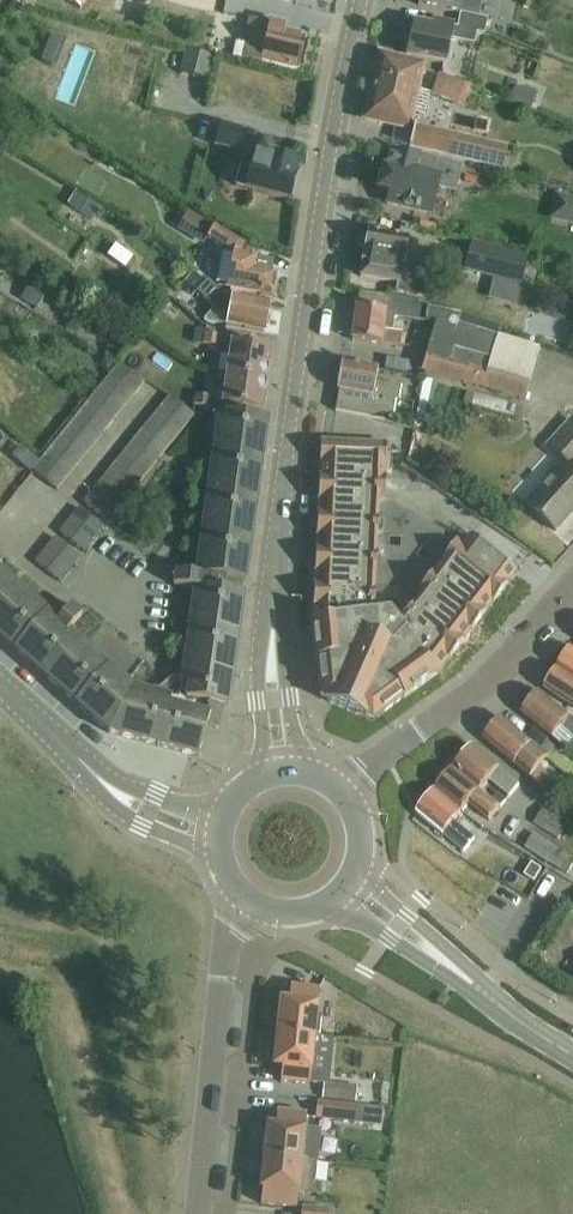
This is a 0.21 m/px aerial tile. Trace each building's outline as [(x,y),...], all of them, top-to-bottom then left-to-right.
[(80,10),(87,0),(67,0),(80,10)] [(476,18),(479,0),(419,0),(418,6),(460,16),(460,15),(476,18)] [(460,15),(460,16),(458,29),(435,24),(434,30),(414,25),(407,57),(445,65),(450,40),(473,45),(476,33),(483,35),(486,20),(476,18),(460,15)] [(270,25),(270,26),(250,21),(242,58),(298,70),(305,40),(284,35),(285,28),(270,25)] [(61,65),(73,37),(57,30),(45,58),(61,65)] [(184,51),(179,75),(211,82),(215,58),(184,51)] [(421,68),(379,59),(365,121),(408,130),(422,68),(421,68)] [(446,71),(438,86),(463,100),(472,84),(446,71)] [(509,100),(529,108),(535,93),(515,85),(509,100)] [(289,202),(299,165),(267,157),(269,148),(247,142),(249,134),(220,126),(215,147),(242,154),(239,163),(241,164),(235,187),(289,202)] [(409,148),(503,170),(508,149),(414,127),(409,148)] [(453,192),(459,168),(422,159),(421,161),(391,153),(386,170),(383,170),(382,171),(378,190),(389,193),(386,204),(430,216),(437,187),(453,192)] [(76,194),(68,205),(94,221),(101,209),(76,194)] [(182,227),(203,242),(215,225),(194,210),(182,227)] [(217,287),(227,289),(261,294),(260,298),(274,300),(276,286),(273,285),(275,276),(270,275),(272,266),(257,264),(258,258),(241,255),(246,246),(214,228),(206,242),(222,251),(217,287)] [(360,278),(398,285),(396,293),(424,298),(430,264),(404,259),(407,239),(369,233),(360,278)] [(474,242),(467,270),(523,284),(530,256),(474,242)] [(21,299),(38,309),(48,292),(31,282),(21,299)] [(207,283),(196,294),(214,311),(212,312),(210,313),(209,314),(207,316),(206,317),(205,319),(203,321),(202,322),(225,326),(263,333),(268,305),(222,297),(207,283)] [(394,319),(434,324),(420,371),(523,401),(538,351),(458,326),(461,316),(418,307),(419,302),(359,293),(357,308),(356,307),(351,341),(382,346),(382,345),(400,348),(402,335),(391,333),(394,319)] [(196,333),(195,344),(220,347),(221,336),(196,333)] [(231,344),(226,376),(266,382),(271,350),(270,350),(231,344)] [(335,412),(369,417),(369,418),(370,411),(392,415),(394,401),(397,401),(399,388),(375,384),(377,371),(342,364),(337,391),(338,391),(335,412)] [(109,378),(133,398),(144,385),(119,365),(109,378)] [(266,382),(226,376),(222,407),(261,413),(266,382)] [(109,378),(100,390),(124,410),(133,398),(109,378)] [(428,381),(425,404),(448,407),(451,384),(428,381)] [(100,390),(91,401),(114,421),(124,410),(100,390)] [(199,396),(197,407),(211,409),(213,398),(199,396)] [(520,413),(465,397),(462,408),(517,425),(520,413)] [(170,399),(160,411),(183,430),(193,418),(170,399)] [(91,401),(81,413),(106,432),(114,421),(91,401)] [(160,411),(151,422),(173,442),(183,430),(160,411)] [(225,412),(219,454),(262,460),(268,418),(225,412)] [(81,413),(72,424),(96,443),(106,432),(81,413)] [(569,421),(546,446),(563,462),(524,505),(555,532),(570,516),(567,514),(572,508),(572,424),(569,421)] [(151,422),(141,435),(164,453),(173,442),(151,422)] [(72,424),(63,436),(87,455),(96,443),(72,424)] [(164,453),(141,435),(131,446),(154,465),(164,453)] [(63,436),(53,448),(77,467),(87,455),(63,436)] [(406,452),(386,451),(387,446),(355,444),(321,442),(320,455),(320,466),(328,466),(328,479),(319,478),(318,502),(327,502),(326,515),(317,514),(316,537),(325,538),(325,551),(316,550),(315,573),(323,574),(323,587),(314,586),(313,598),(313,609),(322,610),(321,621),(320,622),(312,623),(313,633),(319,632),(320,640),(319,640),(319,643),(320,643),(321,651),(320,651),(315,651),(316,661),(318,677),(319,689),(321,700),(327,703),(346,711),(365,720),(372,723),(403,700),(404,700),(419,689),(435,677),(448,661),(455,653),(463,643),(470,633),(478,623),(485,614),(492,604),(505,588),(516,574),(535,549),(406,461),(406,452)] [(131,446),(122,457),(145,476),(154,465),(131,446)] [(77,467),(53,448),(43,460),(67,480),(77,467)] [(262,460),(219,454),(214,495),(257,500),(262,460)] [(145,476),(122,457),(112,469),(136,488),(145,476)] [(67,480),(43,460),(33,473),(57,492),(67,480)] [(112,469),(103,481),(126,500),(136,488),(112,469)] [(126,500),(103,481),(93,493),(116,512),(126,500)] [(116,512),(93,493),(84,505),(107,524),(116,512)] [(214,495),(208,536),(251,542),(257,500),(214,495)] [(79,510),(69,522),(92,541),(102,529),(79,510)] [(92,541),(69,522),(59,535),(82,553),(92,541)] [(251,542),(208,536),(203,577),(209,578),(240,582),(246,583),(251,542)] [(55,540),(45,552),(68,571),(78,558),(55,540)] [(68,571),(45,552),(35,564),(59,583),(68,571)] [(176,574),(174,588),(195,591),(197,576),(176,574)] [(238,595),(240,582),(209,578),(207,591),(238,595)] [(14,591),(0,579),(0,606),(14,591)] [(195,631),(238,637),(244,596),(238,595),(207,591),(201,590),(195,631)] [(0,606),(0,638),(15,651),(44,618),(14,591),(0,606)] [(67,632),(82,616),(71,606),(57,622),(67,632)] [(74,645),(44,618),(15,651),(45,678),(74,645)] [(195,631),(190,671),(233,677),(238,637),(195,631)] [(105,672),(74,645),(45,678),(75,704),(105,672)] [(572,680),(572,650),(559,670),(572,680)] [(559,670),(545,691),(572,710),(572,680),(559,670)] [(233,677),(190,671),(186,701),(229,707),(233,677)] [(129,694),(105,672),(75,704),(108,733),(119,736),(130,694),(129,694)] [(572,739),(572,721),(539,693),(522,714),(553,740),(565,749),(572,739)] [(169,705),(130,694),(119,736),(158,747),(169,705)] [(169,705),(158,747),(198,758),(209,716),(169,705)] [(552,782),(539,770),(549,759),(503,719),(485,740),(544,791),(552,782)] [(473,747),(454,770),(481,792),(490,782),(510,799),(520,787),(473,747)] [(492,802),(481,792),(454,770),(436,792),(463,814),(472,804),(492,821),(501,809),(492,802)] [(473,841),(454,825),(463,814),(436,792),(417,814),(464,853),(467,850),(473,841)] [(498,795),(492,802),(501,809),(507,803),(498,795)] [(568,822),(544,807),(534,823),(558,838),(568,822)] [(524,848),(572,879),(572,859),(534,833),(524,848)] [(533,865),(525,877),(535,883),(543,871),(533,865)] [(278,1034),(319,1039),(321,1020),(316,1019),(320,990),(291,987),(289,1002),(281,1001),(278,1034)] [(444,1007),(449,1000),(441,995),(437,1002),(444,1007)] [(319,1039),(278,1034),(274,1067),(282,1068),(280,1083),(309,1086),(313,1058),(316,1058),(319,1039)] [(325,1082),(323,1100),(356,1104),(358,1086),(325,1082)] [(318,1101),(316,1120),(320,1120),(353,1124),(355,1106),(323,1102),(318,1101)] [(264,1158),(317,1164),(320,1131),(305,1129),(307,1115),(277,1112),(276,1127),(267,1126),(264,1158)] [(317,1164),(264,1158),(260,1190),(263,1190),(261,1205),(296,1209),(298,1192),(311,1194),(313,1183),(316,1183),(317,1164)] [(337,1185),(340,1164),(324,1161),(321,1182),(337,1185)] [(301,1213),(335,1213),(335,1209),(302,1206),(301,1213)]
